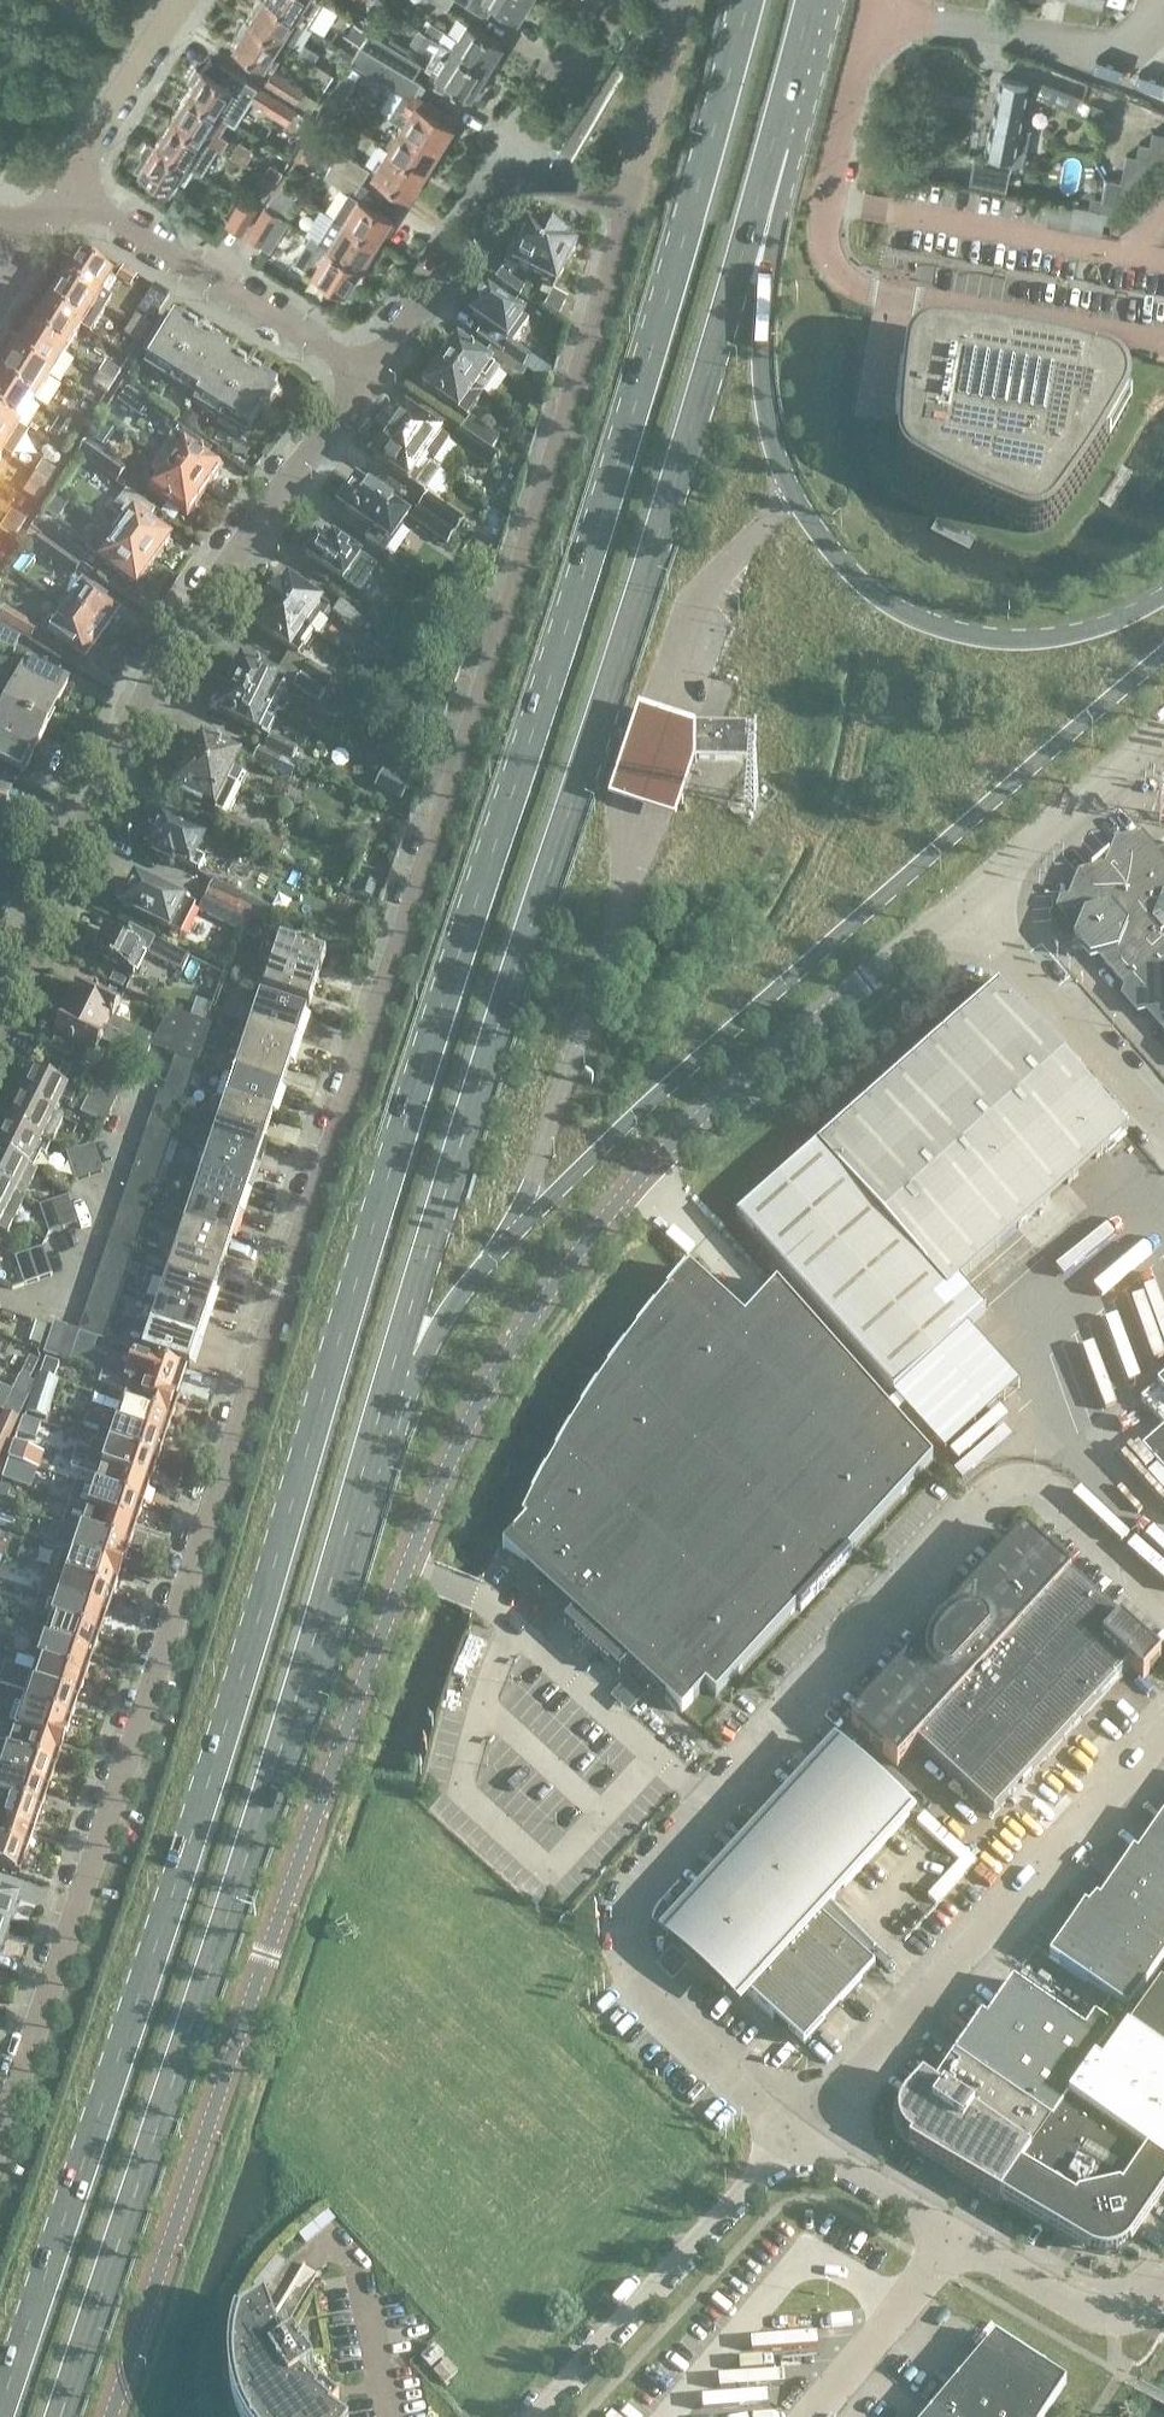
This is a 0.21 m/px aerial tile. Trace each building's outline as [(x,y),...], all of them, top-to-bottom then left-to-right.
[(279,41),(288,47),(302,21),(268,0),(262,0),(248,22),(279,41)] [(304,0),(268,0),(302,21),(329,38),(334,28),(316,17),(318,15),(301,5),(304,0)] [(455,0),(431,0),(448,11),(455,0)] [(530,0),(486,0),(518,19),(530,0)] [(430,21),(424,31),(453,49),(488,70),(503,44),(469,23),(459,39),(430,21)] [(271,53),(279,41),(248,22),(234,46),(269,68),(276,56),(271,53)] [(377,36),(368,50),(382,59),(391,44),(377,36)] [(305,43),(299,53),(313,62),(319,52),(305,43)] [(382,59),(368,50),(361,46),(351,63),(404,95),(390,118),(403,126),(439,149),(449,133),(454,126),(453,126),(457,120),(416,95),(424,83),(415,77),(414,78),(388,62),(382,59)] [(396,49),(388,62),(414,78),(415,77),(422,65),(396,49)] [(488,70),(453,49),(438,75),(472,95),(488,70)] [(209,56),(202,68),(187,92),(218,111),(235,121),(250,98),(267,108),(289,121),(296,109),(209,56)] [(265,82),(297,101),(304,88),(273,69),(265,82)] [(343,77),(341,80),(338,85),(352,93),(357,85),(343,77)] [(989,133),(986,149),(988,150),(986,159),(1009,164),(1023,164),(1026,149),(1031,127),(1018,124),(1025,93),(1026,94),(1027,90),(1025,90),(1027,82),(1000,77),(989,133)] [(1031,94),(1075,111),(1080,96),(1034,79),(1031,94)] [(352,94),(352,93),(338,85),(323,109),(331,114),(333,110),(340,114),(352,94)] [(187,92),(170,119),(201,138),(218,111),(187,92)] [(1087,207),(1109,211),(1143,175),(1163,156),(1163,118),(1162,132),(1152,130),(1150,142),(1138,141),(1136,154),(1125,152),(1120,180),(1104,177),(1100,197),(1089,196),(1087,207)] [(170,119),(154,145),(185,164),(201,138),(170,119)] [(403,126),(387,150),(424,173),(439,149),(403,126)] [(254,149),(238,139),(229,154),(245,164),(254,149)] [(185,164),(154,145),(138,170),(170,189),(185,164)] [(298,159),(309,166),(316,154),(305,146),(298,159)] [(424,173),(387,150),(373,173),(410,195),(424,173)] [(330,151),(325,159),(333,164),(362,182),(370,170),(341,152),(338,156),(330,151)] [(272,181),(279,169),(268,162),(260,174),(272,181)] [(362,182),(333,164),(325,176),(349,192),(334,216),(376,241),(382,231),(385,233),(392,222),(389,221),(391,218),(375,208),(382,195),(362,182)] [(272,181),(260,174),(250,189),(262,197),(272,181)] [(284,211),(297,193),(282,184),(270,201),(284,211)] [(241,234),(256,207),(241,198),(225,224),(241,234)] [(1109,211),(1087,207),(1073,204),(1069,228),(1120,237),(1124,213),(1114,211),(1109,211)] [(265,208),(247,238),(260,245),(272,225),(282,231),(287,222),(265,208)] [(376,241),(334,216),(319,241),(360,267),(362,263),(365,265),(372,255),(369,253),(376,241)] [(537,228),(528,224),(505,269),(516,274),(520,267),(533,274),(554,233),(539,225),(537,228)] [(568,240),(554,233),(533,274),(545,280),(542,287),(553,292),(543,313),(555,321),(566,299),(553,293),(576,248),(567,243),(568,240)] [(360,267),(319,241),(303,264),(333,283),(329,288),(340,294),(343,290),(345,291),(360,267)] [(79,257),(63,282),(106,309),(112,299),(103,294),(113,278),(79,257)] [(136,276),(122,267),(115,279),(129,288),(136,276)] [(496,279),(520,297),(524,289),(500,272),(496,279)] [(47,307),(81,328),(90,334),(106,309),(63,282),(47,307)] [(153,321),(168,296),(154,287),(139,312),(153,321)] [(477,338),(492,349),(522,369),(530,358),(513,346),(529,322),(488,294),(481,304),(477,304),(472,311),(473,315),(472,317),(485,327),(477,338)] [(47,307),(31,332),(61,350),(61,351),(71,336),(75,338),(81,328),(47,307)] [(136,316),(130,325),(145,334),(151,325),(136,316)] [(228,350),(205,336),(173,317),(172,320),(165,316),(142,354),(149,358),(147,361),(199,393),(200,393),(224,353),(225,354),(228,350)] [(139,344),(145,334),(130,325),(124,334),(139,344)] [(61,351),(61,350),(31,332),(16,357),(45,375),(54,361),(59,364),(65,353),(61,351)] [(914,479),(939,493),(961,504),(1005,524),(1025,533),(1031,534),(1035,534),(1037,534),(1038,534),(1042,533),(1046,532),(1049,530),(1052,528),(1055,526),(1059,522),(1067,510),(1081,490),(1095,470),(1108,449),(1120,428),(1129,411),(1130,408),(1130,406),(1131,402),(1131,400),(1131,396),(1130,392),(1130,390),(1129,388),(1128,384),(1125,380),(1124,378),(1121,375),(1119,373),(1116,371),(1114,370),(1110,369),(1103,367),(1085,362),(1061,356),(1028,349),(1004,345),(980,342),(956,340),(939,338),(934,339),(929,339),(925,341),(921,342),(918,344),(917,345),(914,348),(912,351),(910,354),(909,355),(908,359),(907,363),(906,366),(906,369),(905,373),(901,372),(896,413),(896,415),(900,416),(900,430),(899,455),(899,458),(899,459),(902,466),(903,469),(905,472),(909,475),(912,478),(914,479)] [(448,355),(441,365),(484,395),(499,373),(517,386),(527,372),(522,369),(492,349),(483,361),(455,341),(450,341),(446,348),(447,354),(448,355)] [(271,382),(225,354),(224,353),(200,393),(199,393),(196,397),(250,430),(260,414),(261,415),(263,412),(264,413),(277,394),(267,388),(271,382)] [(16,357),(1,382),(30,401),(39,386),(44,388),(51,377),(46,375),(46,376),(16,357)] [(105,364),(99,374),(113,383),(119,373),(105,364)] [(484,395),(441,365),(433,376),(431,375),(426,376),(422,382),(422,388),(467,419),(484,395)] [(113,383),(99,374),(92,385),(106,393),(113,383)] [(30,401),(1,382),(0,383),(0,417),(15,426),(23,411),(28,413),(34,403),(30,401)] [(141,419),(150,406),(126,390),(117,403),(141,419)] [(544,407),(533,400),(525,412),(536,420),(544,407)] [(186,411),(178,422),(191,431),(199,421),(186,411)] [(390,434),(389,435),(432,464),(448,441),(406,411),(399,421),(395,421),(389,429),(390,434)] [(74,414),(68,424),(82,433),(88,423),(74,414)] [(4,453),(3,454),(12,459),(28,433),(20,428),(15,426),(0,417),(0,451),(4,453)] [(152,456),(168,468),(203,493),(211,483),(214,482),(218,477),(218,473),(220,469),(204,458),(211,449),(169,419),(158,435),(164,439),(152,456)] [(470,421),(462,432),(490,453),(499,441),(470,421)] [(82,433),(68,424),(61,434),(75,443),(82,433)] [(94,440),(101,446),(112,430),(105,425),(94,440)] [(498,458),(490,453),(462,432),(461,431),(452,444),(489,470),(498,458)] [(432,464),(389,435),(388,436),(384,437),(379,444),(379,449),(373,458),(415,488),(432,464)] [(87,443),(78,455),(117,483),(126,471),(87,443)] [(247,445),(233,443),(232,455),(246,457),(247,445)] [(42,463),(36,474),(50,483),(57,473),(42,463)] [(203,493),(168,468),(151,492),(168,503),(167,504),(170,506),(171,506),(186,517),(188,514),(192,513),(196,507),(196,503),(203,493)] [(50,483),(36,474),(23,494),(37,503),(50,483)] [(374,531),(365,544),(382,555),(408,518),(374,495),(375,494),(367,488),(366,489),(356,482),(348,493),(346,493),(340,501),(341,504),(339,507),(374,531)] [(110,533),(153,564),(154,563),(158,562),(164,555),(163,550),(170,541),(147,524),(155,512),(127,491),(111,513),(120,519),(110,533)] [(45,511),(56,520),(67,504),(56,495),(45,511)] [(419,509),(455,535),(464,523),(428,497),(419,509)] [(455,535),(419,509),(411,520),(447,546),(455,535)] [(19,532),(25,522),(11,513),(5,522),(19,532)] [(5,522),(0,531),(0,532),(14,541),(19,532),(5,522)] [(42,538),(81,566),(90,553),(51,525),(42,538)] [(318,541),(316,539),(314,541),(310,543),(306,549),(307,553),(305,555),(360,593),(376,569),(335,541),(336,540),(324,531),(318,541)] [(153,564),(110,533),(93,557),(136,588),(142,579),(147,578),(152,570),(152,566),(153,564)] [(81,566),(42,538),(33,551),(72,578),(81,566)] [(415,578),(388,559),(380,571),(406,590),(415,578)] [(278,588),(269,602),(313,633),(329,610),(287,581),(281,590),(278,588)] [(78,597),(68,610),(102,635),(111,623),(109,621),(117,610),(97,595),(98,593),(83,582),(74,594),(78,597)] [(313,633),(269,602),(259,617),(262,619),(256,628),(297,657),(313,633)] [(385,657),(395,647),(369,622),(341,602),(333,614),(361,633),(385,657)] [(21,636),(29,641),(37,628),(6,608),(0,616),(0,623),(21,636)] [(51,634),(83,657),(91,646),(94,648),(102,635),(68,610),(51,634)] [(0,623),(0,643),(15,650),(21,636),(0,623)] [(17,657),(4,685),(14,690),(5,708),(47,728),(69,683),(50,674),(51,673),(35,665),(34,666),(17,657)] [(235,675),(229,687),(276,710),(277,709),(279,704),(277,702),(286,683),(240,660),(235,662),(232,669),(233,674),(235,675)] [(310,663),(302,675),(326,691),(334,679),(310,663)] [(326,691),(302,675),(294,687),(318,703),(326,691)] [(276,710),(229,687),(224,699),(222,698),(217,699),(213,706),(215,711),(266,736),(274,720),(273,719),(278,710),(277,709),(276,710)] [(25,773),(47,728),(5,708),(0,718),(0,761),(25,773)] [(695,734),(638,714),(609,805),(674,827),(694,767),(695,734)] [(737,729),(716,728),(716,729),(700,729),(699,758),(715,759),(736,760),(737,729)] [(196,748),(189,762),(241,789),(247,776),(234,770),(240,757),(199,736),(194,747),(196,748)] [(271,738),(264,751),(291,763),(297,750),(271,738)] [(280,775),(286,762),(260,750),(254,763),(276,774),(276,773),(280,775)] [(241,789),(189,762),(185,761),(182,766),(183,767),(172,790),(184,796),(183,799),(201,808),(202,806),(227,818),(241,789)] [(385,770),(374,790),(400,804),(411,784),(385,770)] [(2,819),(8,818),(12,807),(8,803),(8,800),(0,798),(0,826),(2,819)] [(231,820),(225,834),(254,848),(260,834),(231,820)] [(155,837),(154,840),(149,849),(157,854),(155,858),(173,866),(175,862),(189,869),(197,853),(188,849),(194,838),(162,822),(161,825),(157,823),(151,834),(155,837)] [(1158,851),(1142,833),(1115,840),(1104,865),(1078,872),(1068,897),(1060,899),(1055,909),(1076,933),(1073,941),(1090,961),(1099,958),(1124,987),(1121,996),(1138,1015),(1146,1013),(1163,1033),(1163,850),(1158,851)] [(193,909),(135,880),(129,892),(122,892),(117,902),(122,906),(121,908),(179,937),(193,909)] [(357,895),(372,901),(377,886),(362,880),(357,895)] [(263,927),(270,912),(214,884),(206,899),(263,927)] [(263,927),(206,899),(199,913),(256,941),(263,927)] [(144,951),(106,932),(100,944),(95,945),(92,952),(94,956),(93,958),(131,977),(144,951)] [(273,965),(272,968),(317,983),(324,964),(316,961),(314,957),(315,953),(299,948),(299,950),(266,939),(260,957),(273,965)] [(189,958),(154,940),(147,956),(181,973),(189,958)] [(317,983),(272,968),(263,994),(309,1009),(317,983)] [(74,1003),(70,1011),(149,1052),(151,1050),(150,1049),(156,1039),(113,1017),(120,1004),(80,984),(78,988),(74,988),(71,994),(74,998),(72,1002),(74,1003)] [(1128,1132),(1016,1005),(1000,987),(740,1218),(895,1392),(988,1310),(961,1280),(1128,1132)] [(261,999),(252,1025),(299,1041),(308,1015),(261,999)] [(149,1052),(70,1011),(66,1019),(63,1018),(62,1022),(58,1022),(54,1029),(56,1033),(55,1036),(94,1056),(101,1041),(144,1063),(149,1052)] [(150,1049),(151,1050),(176,1057),(198,1065),(210,1027),(171,1013),(156,1039),(150,1049)] [(252,1025),(243,1050),(291,1066),(299,1041),(252,1025)] [(243,1050),(235,1076),(282,1091),(291,1066),(243,1050)] [(176,1057),(172,1070),(194,1077),(198,1065),(176,1057)] [(39,1073),(56,1081),(63,1068),(45,1060),(39,1073)] [(76,1095),(34,1073),(27,1070),(18,1087),(25,1091),(20,1100),(55,1117),(62,1101),(71,1105),(76,1095)] [(190,1089),(194,1077),(172,1070),(168,1082),(190,1089)] [(282,1091),(235,1076),(226,1101),(274,1117),(282,1091)] [(99,1077),(94,1087),(117,1098),(122,1089),(99,1077)] [(168,1082),(163,1094),(186,1102),(190,1089),(168,1082)] [(94,1087),(87,1100),(110,1113),(117,1098),(94,1087)] [(181,1115),(186,1102),(163,1094),(160,1093),(155,1106),(181,1115)] [(20,1100),(8,1125),(42,1142),(49,1127),(58,1132),(63,1121),(55,1117),(20,1100)] [(110,1113),(87,1100),(80,1115),(104,1127),(110,1113)] [(226,1101),(218,1126),(265,1142),(274,1117),(226,1101)] [(177,1128),(181,1115),(155,1106),(151,1119),(177,1128)] [(151,1119),(147,1132),(173,1140),(177,1128),(151,1119)] [(0,1140),(0,1154),(29,1168),(37,1153),(45,1157),(50,1146),(42,1142),(8,1125),(0,1140)] [(218,1126),(210,1152),(257,1167),(265,1142),(218,1126)] [(169,1153),(173,1140),(147,1132),(142,1144),(169,1153)] [(142,1144),(138,1157),(164,1166),(169,1153),(142,1144)] [(80,1151),(90,1178),(103,1173),(93,1147),(80,1151)] [(90,1178),(80,1151),(66,1155),(76,1183),(90,1178)] [(210,1152),(201,1178),(248,1192),(257,1167),(210,1152)] [(24,1198),(38,1173),(29,1168),(0,1154),(0,1186),(24,1198)] [(160,1178),(164,1166),(138,1157),(134,1169),(160,1178)] [(134,1169),(130,1182),(156,1191),(160,1178),(134,1169)] [(201,1178),(193,1203),(240,1218),(248,1192),(201,1178)] [(152,1203),(156,1191),(130,1182),(125,1195),(152,1203)] [(3,1220),(11,1205),(19,1209),(24,1198),(0,1186),(0,1219),(3,1220)] [(1088,1234),(1137,1195),(1130,1187),(1081,1226),(1088,1234)] [(152,1203),(125,1195),(121,1207),(147,1216),(152,1203)] [(55,1203),(64,1230),(77,1226),(68,1199),(55,1203)] [(64,1230),(55,1203),(40,1208),(50,1235),(64,1230)] [(193,1203),(184,1228),(231,1243),(240,1218),(193,1203)] [(143,1229),(147,1216),(121,1207),(117,1220),(143,1229)] [(7,1235),(12,1225),(3,1220),(0,1219),(0,1232),(7,1235)] [(117,1220),(113,1232),(139,1241),(143,1229),(117,1220)] [(184,1228),(176,1251),(223,1268),(231,1243),(184,1228)] [(135,1254),(139,1241),(113,1232),(109,1245),(135,1254)] [(109,1245),(104,1258),(130,1266),(135,1254),(109,1245)] [(29,1254),(38,1282),(51,1277),(43,1250),(29,1254)] [(176,1251),(168,1277),(215,1293),(223,1268),(176,1251)] [(38,1282),(29,1254),(15,1259),(24,1287),(38,1282)] [(128,1273),(130,1266),(104,1258),(100,1270),(126,1279),(128,1273)] [(931,1456),(777,1279),(746,1314),(690,1264),(672,1284),(654,1305),(623,1345),(594,1387),(556,1449),(523,1514),(526,1517),(505,1541),(683,1706),(705,1682),(716,1692),(720,1687),(736,1669),(797,1601),(802,1606),(850,1551),(848,1549),(909,1481),(931,1456)] [(130,1266),(128,1273),(137,1276),(140,1270),(130,1266)] [(100,1270),(96,1283),(122,1292),(126,1279),(100,1270)] [(168,1277),(159,1302),(206,1318),(215,1293),(168,1277)] [(118,1304),(122,1292),(96,1283),(92,1295),(118,1304)] [(92,1295),(87,1308),(113,1317),(118,1304),(92,1295)] [(159,1302),(151,1328),(198,1343),(206,1318),(159,1302)] [(109,1329),(113,1317),(87,1308),(83,1321),(109,1329)] [(2,1313),(0,1318),(0,1319),(13,1323),(15,1317),(2,1313)] [(83,1321),(79,1333),(98,1340),(105,1342),(109,1329),(83,1321)] [(45,1328),(35,1325),(29,1343),(39,1346),(45,1328)] [(44,1355),(56,1360),(66,1329),(53,1325),(44,1355)] [(198,1343),(151,1328),(142,1354),(189,1370),(198,1343)] [(68,1364),(79,1333),(66,1329),(56,1360),(68,1364)] [(79,1333),(68,1364),(87,1370),(98,1340),(79,1333)] [(106,1375),(170,1396),(174,1386),(179,1385),(181,1378),(178,1373),(179,1370),(135,1356),(130,1371),(110,1364),(106,1375)] [(29,1357),(22,1372),(31,1377),(38,1361),(29,1357)] [(45,1359),(38,1376),(53,1381),(53,1380),(59,1363),(45,1359)] [(29,1396),(31,1397),(35,1384),(29,1381),(31,1377),(22,1372),(20,1376),(19,1376),(11,1391),(11,1393),(27,1401),(29,1396)] [(124,1404),(167,1419),(168,1416),(172,1418),(175,1408),(171,1406),(174,1397),(170,1396),(106,1375),(106,1376),(102,1375),(99,1385),(127,1394),(124,1404)] [(35,1384),(31,1397),(32,1397),(48,1403),(56,1381),(53,1380),(53,1381),(38,1376),(35,1384)] [(1141,1401),(1163,1426),(1163,1380),(1141,1401)] [(4,1412),(18,1419),(27,1401),(11,1393),(11,1391),(0,1386),(0,1410),(4,1412)] [(32,1397),(26,1413),(46,1419),(51,1405),(48,1404),(48,1403),(32,1397)] [(89,1416),(160,1440),(163,1432),(167,1433),(170,1423),(166,1422),(167,1419),(124,1404),(120,1415),(92,1405),(89,1416)] [(0,1419),(0,1437),(8,1441),(19,1419),(18,1419),(4,1412),(0,1419)] [(113,1435),(110,1447),(153,1461),(154,1459),(158,1460),(161,1450),(157,1448),(160,1440),(89,1416),(85,1426),(113,1435)] [(24,1418),(19,1435),(37,1441),(43,1425),(24,1418)] [(1142,1449),(1163,1474),(1163,1429),(1142,1449)] [(8,1441),(0,1437),(0,1458),(8,1441)] [(15,1444),(10,1459),(28,1466),(33,1450),(15,1444)] [(78,1448),(75,1459),(146,1483),(148,1474),(153,1476),(156,1466),(152,1464),(153,1461),(110,1447),(106,1457),(78,1448)] [(143,1490),(146,1483),(75,1459),(72,1468),(100,1477),(96,1489),(139,1503),(140,1501),(144,1502),(147,1491),(143,1490)] [(15,1468),(7,1465),(2,1480),(11,1483),(11,1482),(20,1485),(25,1472),(15,1468)] [(6,1507),(11,1487),(1,1485),(0,1487),(0,1505),(5,1507),(6,1507)] [(61,1501),(132,1525),(135,1516),(139,1517),(142,1507),(138,1506),(139,1503),(96,1489),(92,1500),(64,1490),(61,1501)] [(129,1532),(132,1525),(61,1501),(57,1511),(85,1520),(81,1532),(125,1546),(126,1543),(130,1544),(133,1534),(129,1532)] [(13,1530),(17,1521),(0,1515),(0,1525),(13,1530)] [(46,1543),(74,1552),(73,1557),(96,1565),(98,1560),(117,1567),(118,1567),(119,1561),(124,1563),(128,1550),(124,1549),(125,1546),(81,1532),(77,1542),(50,1533),(46,1543)] [(994,1816),(1130,1667),(1104,1643),(1121,1624),(1025,1535),(851,1725),(897,1767),(917,1745),(994,1816)] [(96,1565),(73,1557),(45,1548),(41,1559),(69,1568),(66,1579),(109,1593),(110,1591),(114,1592),(118,1579),(114,1577),(117,1567),(98,1560),(96,1565)] [(109,1593),(66,1579),(62,1591),(34,1581),(31,1591),(102,1615),(104,1607),(109,1608),(112,1598),(108,1597),(109,1593)] [(102,1615),(31,1591),(27,1601),(55,1610),(51,1621),(94,1636),(95,1633),(100,1634),(103,1624),(99,1623),(102,1615)] [(94,1636),(51,1621),(47,1633),(20,1623),(16,1633),(33,1638),(87,1657),(90,1649),(95,1650),(98,1640),(93,1639),(94,1636)] [(1161,1660),(1154,1654),(1121,1624),(1104,1643),(1130,1667),(1143,1679),(1161,1660)] [(38,1663),(80,1678),(81,1675),(86,1676),(89,1666),(85,1664),(87,1657),(33,1638),(26,1659),(38,1663)] [(80,1678),(38,1663),(34,1674),(6,1665),(2,1675),(74,1699),(76,1691),(81,1692),(84,1682),(80,1680),(80,1678)] [(2,1675),(0,1682),(0,1685),(27,1694),(24,1705),(67,1720),(68,1717),(72,1719),(75,1708),(71,1707),(74,1699),(2,1675)] [(636,1705),(645,1690),(625,1678),(616,1693),(636,1705)] [(24,1705),(20,1716),(0,1710),(0,1721),(12,1725),(11,1729),(39,1739),(41,1734),(60,1741),(61,1735),(66,1737),(70,1724),(66,1722),(67,1720),(24,1705)] [(11,1729),(0,1726),(0,1737),(12,1741),(8,1752),(51,1767),(52,1764),(56,1765),(61,1752),(56,1751),(60,1741),(41,1734),(39,1739),(11,1729)] [(910,1817),(909,1816),(835,1749),(812,1775),(886,1842),(910,1817)] [(8,1752),(0,1750),(0,1773),(44,1788),(46,1780),(51,1782),(54,1771),(50,1770),(51,1767),(8,1752)] [(37,1809),(38,1807),(42,1808),(46,1797),(41,1796),(44,1788),(0,1773),(0,1797),(37,1809)] [(812,1775),(788,1801),(863,1869),(886,1842),(812,1775)] [(30,1830),(33,1822),(37,1823),(40,1813),(36,1812),(37,1809),(0,1797),(0,1820),(30,1830)] [(863,1869),(788,1801),(756,1835),(831,1903),(863,1869)] [(1137,1855),(1163,1873),(1163,1816),(1137,1855)] [(24,1851),(25,1848),(28,1850),(32,1838),(28,1837),(30,1830),(0,1820),(0,1843),(24,1851)] [(733,1983),(774,2020),(775,2021),(776,2021),(804,2047),(875,1969),(818,1917),(831,1903),(756,1835),(708,1889),(677,1922),(691,1934),(679,1947),(726,1991),(733,1983)] [(0,1843),(0,1867),(16,1872),(19,1864),(23,1865),(27,1855),(23,1853),(24,1851),(0,1843)] [(1137,1855),(1133,1852),(1105,1894),(1163,1935),(1163,1873),(1137,1855)] [(9,1926),(10,1923),(12,1924),(16,1913),(13,1912),(18,1899),(0,1893),(0,1923),(9,1926)] [(1110,2000),(1128,2013),(1163,1960),(1163,1935),(1105,1894),(1099,1902),(1096,1900),(1089,1909),(1085,1906),(1049,1958),(1110,2000)] [(878,1970),(890,1959),(839,1905),(827,1916),(878,1970)] [(0,1923),(0,1952),(4,1941),(7,1941),(10,1930),(8,1929),(9,1926),(0,1923)] [(981,2016),(954,2057),(1051,2124),(1068,2099),(1094,2062),(1115,2032),(1095,2018),(1085,2032),(1013,1982),(987,2020),(981,2016)] [(1163,2058),(1163,1991),(1161,1989),(1129,2033),(1163,2058)] [(1110,2000),(1099,2016),(1117,2029),(1128,2013),(1110,2000)] [(1068,2099),(1163,2167),(1163,2058),(1129,2033),(1127,2032),(1102,2068),(1094,2062),(1068,2099)] [(899,2113),(898,2116),(898,2120),(899,2123),(900,2126),(901,2129),(902,2132),(904,2135),(906,2137),(908,2139),(911,2141),(908,2145),(911,2146),(915,2140),(941,2158),(938,2163),(939,2163),(940,2164),(943,2160),(970,2178),(968,2181),(969,2181),(970,2182),(972,2179),(998,2197),(998,2198),(999,2199),(1000,2199),(1001,2198),(1051,2124),(954,2057),(953,2057),(933,2086),(923,2079),(904,2100),(903,2101),(902,2104),(900,2107),(899,2110),(899,2113)] [(1000,2199),(1012,2206),(1023,2213),(1034,2220),(1046,2227),(1057,2233),(1069,2240),(1079,2246),(1090,2253),(1093,2254),(1096,2255),(1099,2256),(1103,2256),(1106,2256),(1109,2256),(1113,2255),(1116,2254),(1119,2253),(1122,2252),(1125,2250),(1127,2248),(1130,2245),(1132,2243),(1151,2214),(1158,2204),(1163,2195),(1163,2167),(1068,2099),(1051,2124),(1001,2198),(1000,2199)] [(314,2375),(294,2346),(283,2354),(278,2342),(319,2273),(304,2264),(271,2321),(265,2307),(266,2306),(265,2304),(239,2322),(240,2323),(238,2331),(236,2338),(235,2346),(234,2353),(233,2361),(233,2368),(234,2376),(234,2384),(236,2391),(238,2398),(240,2406),(242,2413),(244,2416),(333,2416),(339,2409),(334,2405),(329,2398),(340,2397),(339,2386),(340,2386),(340,2385),(331,2386),(328,2385),(324,2384),(321,2383),(318,2381),(317,2380),(316,2378),(315,2377),(314,2375)] [(958,2380),(1015,2416),(1044,2416),(1059,2395),(1067,2383),(995,2335),(986,2347),(974,2365),(972,2363),(961,2380),(959,2378),(958,2380)] [(793,2352),(793,2340),(751,2341),(752,2353),(793,2352)] [(431,2369),(444,2357),(434,2347),(421,2359),(431,2369)] [(447,2361),(434,2373),(444,2385),(458,2373),(447,2361)] [(958,2380),(947,2397),(945,2396),(934,2412),(932,2411),(931,2412),(938,2416),(1015,2416),(958,2380)]
